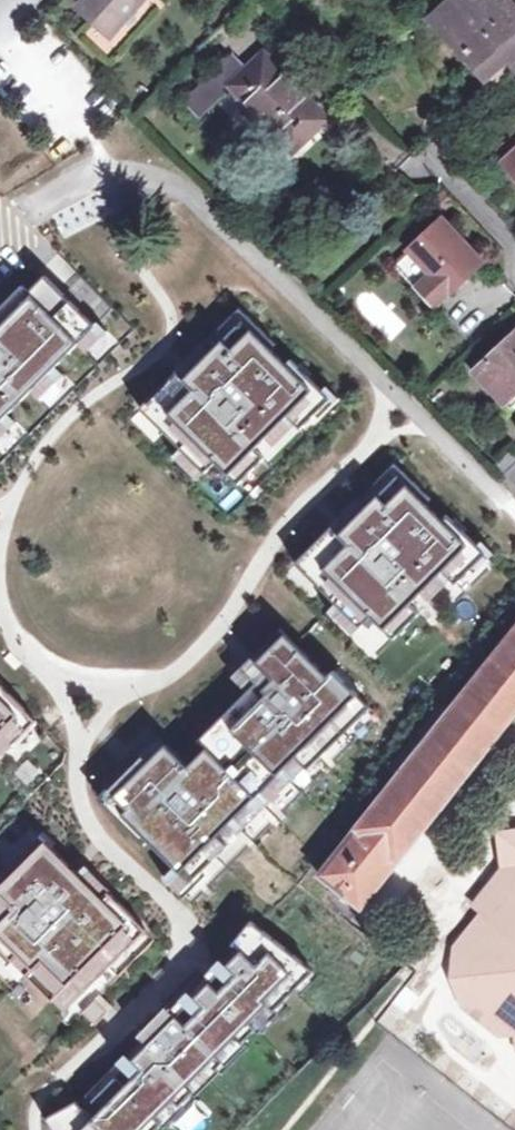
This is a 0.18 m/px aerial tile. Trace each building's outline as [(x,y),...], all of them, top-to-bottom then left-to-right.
[(142,0),(90,0),(82,9),(110,35),(142,0)] [(508,0),(457,0),(436,19),(499,87),(514,73),(514,8),(508,0)] [(233,85),(249,70),(234,53),(214,72),(229,88),(233,85)] [(249,70),(233,85),(294,149),(326,118),(265,55),(249,70)] [(506,163),(514,173),(514,154),(506,163)] [(433,276),(417,289),(435,308),(483,264),(443,219),(409,250),(412,253),(433,276)] [(412,253),(397,266),(417,289),(433,276),(412,253)] [(56,257),(40,271),(56,289),(62,284),(94,322),(108,310),(77,273),(72,276),(56,257)] [(95,327),(44,279),(29,294),(22,288),(0,310),(0,424),(95,327)] [(478,367),(514,334),(514,315),(468,357),(478,367)] [(177,373),(140,409),(205,473),(216,462),(237,484),(262,460),(254,450),(288,416),(299,429),(328,401),(247,318),(232,333),(224,325),(190,359),(196,368),(184,381),(177,373)] [(514,395),(514,336),(476,372),(506,403),(514,395)] [(512,451),(496,466),(505,475),(514,465),(514,455),(512,451)] [(506,477),(514,486),(514,469),(506,477)] [(332,528),(295,564),(358,627),(370,616),(392,638),(418,615),(408,604),(441,570),(454,583),(482,555),(401,473),(386,487),(379,480),(343,515),(352,523),(339,535),(332,528)] [(321,876),(363,909),(514,715),(514,627),(448,713),(438,706),(388,770),(397,777),(321,876)] [(141,758),(99,795),(121,818),(143,846),(152,841),(181,871),(169,879),(183,891),(365,705),(281,632),(228,678),(244,692),(201,738),(206,747),(187,766),(154,734),(135,751),(141,758)] [(35,720),(0,685),(0,755),(35,720)] [(453,948),(472,963),(475,990),(460,1009),(497,1037),(505,1027),(514,1035),(514,833),(509,833),(499,847),(501,871),(473,906),(482,913),(453,948)] [(0,877),(0,948),(64,1012),(146,933),(108,894),(103,900),(40,837),(0,877)] [(254,918),(250,924),(233,943),(247,956),(85,1108),(80,1102),(46,1121),(51,1129),(151,1129),(315,973),(254,918)] [(450,979),(460,1009),(475,990),(472,963),(453,948),(450,979)] [(111,1009),(99,998),(83,1015),(94,1025),(111,1009)]
